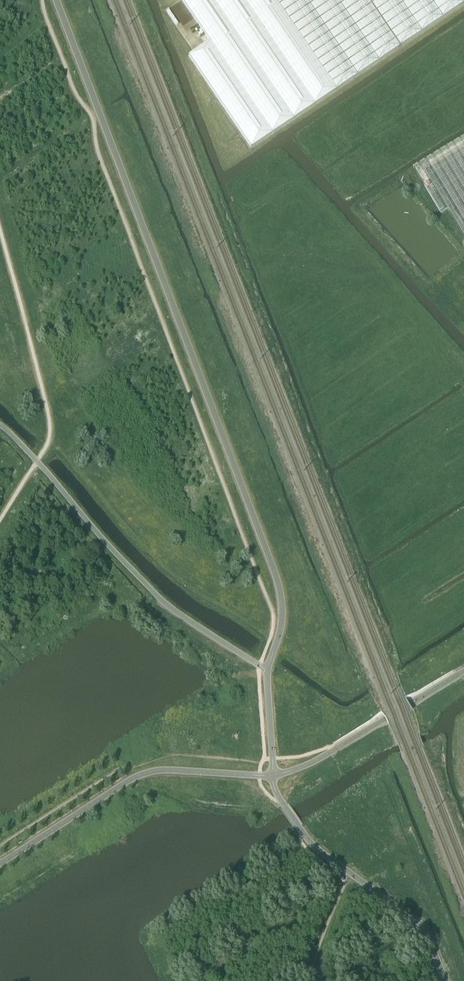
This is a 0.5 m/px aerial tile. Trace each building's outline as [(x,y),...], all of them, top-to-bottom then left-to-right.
[(209,41),(188,55),(251,147),(399,46),(463,2),(463,0),(182,0),(209,41)] [(414,168),(440,213),(447,209),(463,236),(463,138),(414,168)]
